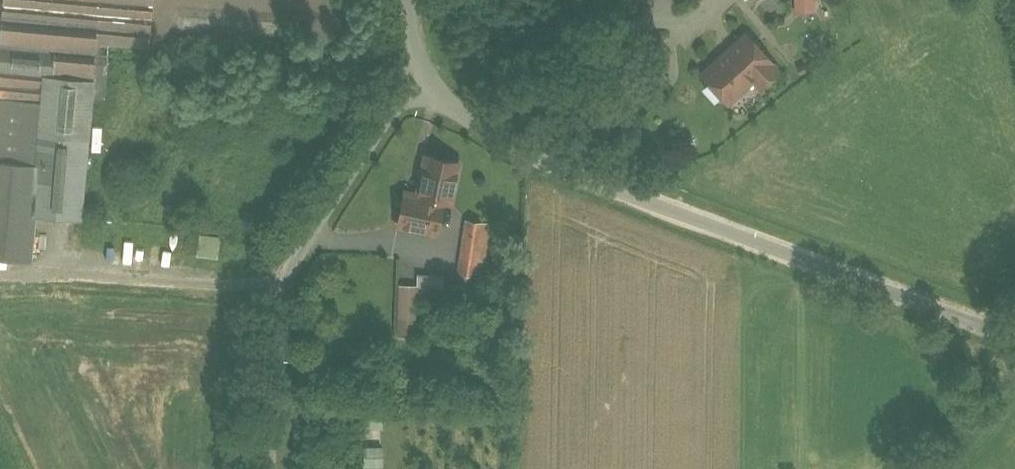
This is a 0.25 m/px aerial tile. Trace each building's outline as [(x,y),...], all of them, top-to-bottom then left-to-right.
[(0,2),(0,257),(30,260),(34,217),(84,222),(99,47),(153,52),(158,0),(0,0),(0,2)] [(771,68),(776,64),(746,30),(696,75),(726,108),(756,81),(761,86),(775,73),(771,68)] [(470,149),(432,140),(422,179),(457,186),(461,186),(470,149)] [(406,193),(402,212),(450,222),(457,186),(422,179),(410,176),(408,181),(403,180),(401,192),(406,193)] [(483,207),(469,205),(463,257),(485,260),(492,208),(483,207)] [(221,238),(199,235),(196,257),(218,260),(221,238)] [(450,263),(426,261),(425,273),(425,283),(449,285),(450,263)] [(425,283),(425,273),(405,272),(402,324),(422,326),(425,283)]
